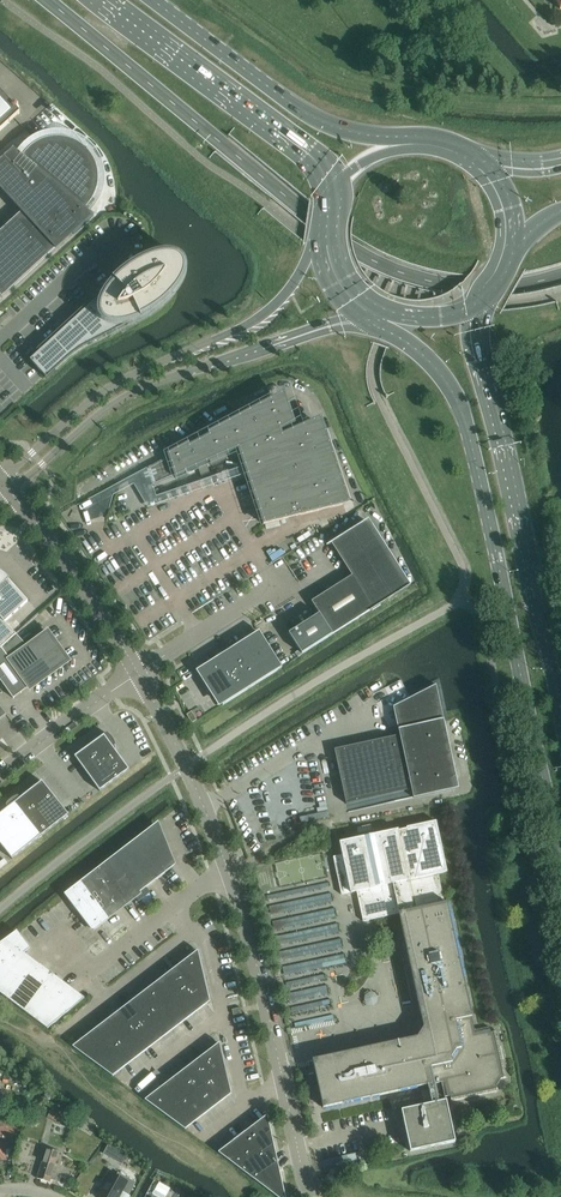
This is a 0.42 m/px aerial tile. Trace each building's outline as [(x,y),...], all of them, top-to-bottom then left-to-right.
[(20,114),(18,112),(19,111),(19,107),(17,104),(13,104),(12,105),(0,92),(0,132),(20,114)] [(26,153),(22,157),(14,150),(0,162),(0,172),(22,196),(20,198),(24,205),(28,203),(30,205),(0,233),(0,296),(2,298),(73,233),(74,235),(94,216),(86,209),(89,205),(92,202),(94,197),(96,193),(97,188),(98,184),(98,179),(98,174),(97,169),(96,165),(94,161),(91,157),(89,153),(85,149),(82,146),(78,144),(73,142),(69,140),(64,139),(59,138),(55,139),(50,139),(45,140),(41,142),(37,144),(33,147),(29,150),(26,153)] [(124,275),(116,282),(77,318),(76,318),(76,319),(68,326),(67,326),(68,327),(48,345),(48,344),(47,344),(48,345),(40,353),(39,352),(39,353),(30,361),(47,379),(68,359),(74,355),(77,353),(81,350),(88,346),(95,342),(118,330),(118,325),(121,324),(124,324),(126,324),(129,323),(133,322),(135,321),(140,319),(144,317),(147,315),(151,313),(155,310),(157,309),(161,305),(165,303),(166,301),(168,300),(171,297),(173,294),(175,291),(177,289),(178,287),(179,285),(181,283),(181,281),(182,279),(183,277),(184,274),(184,273),(184,272),(184,270),(184,268),(183,266),(183,265),(182,263),(181,262),(179,261),(178,260),(177,259),(176,259),(175,258),(174,258),(172,257),(170,257),(168,257),(164,257),(161,258),(159,258),(157,258),(155,259),(151,260),(148,261),(145,262),(142,264),(138,266),(133,269),(131,271),(129,272),(125,275),(124,275)] [(149,470),(138,476),(142,489),(153,485),(154,485),(154,487),(176,478),(177,480),(189,475),(188,472),(190,472),(191,472),(191,473),(192,473),(193,474),(194,474),(194,473),(195,473),(196,473),(196,472),(196,471),(197,471),(197,470),(197,469),(196,469),(198,468),(202,479),(211,476),(207,464),(211,462),(213,467),(229,461),(227,455),(231,454),(231,455),(232,455),(232,456),(233,456),(234,456),(235,456),(236,455),(237,455),(237,454),(237,453),(237,452),(237,451),(263,526),(350,505),(321,418),(284,434),(284,433),(286,433),(296,427),(285,393),(208,433),(209,436),(191,445),(191,444),(189,445),(189,443),(167,455),(168,458),(148,468),(149,470)] [(302,655),(332,635),(372,610),(373,610),(381,605),(408,587),(367,521),(339,539),(338,539),(330,544),(331,545),(332,545),(352,576),(311,602),(319,614),(289,634),(302,655)] [(16,635),(5,622),(28,602),(7,578),(6,579),(4,577),(2,576),(0,575),(0,649),(16,635)] [(69,661),(48,632),(27,647),(16,635),(0,649),(0,681),(13,699),(29,688),(30,689),(69,661)] [(262,681),(282,668),(259,632),(239,644),(262,681)] [(239,644),(219,657),(242,693),(262,681),(239,644)] [(242,693),(219,657),(210,663),(211,665),(207,668),(208,670),(204,673),(211,683),(209,684),(223,706),(242,693)] [(399,736),(334,750),(348,813),(413,799),(458,789),(458,787),(436,686),(393,708),(394,711),(391,713),(393,718),(395,717),(399,736)] [(113,748),(115,746),(114,743),(114,741),(113,739),(111,737),(110,736),(109,736),(107,734),(97,741),(74,757),(100,792),(129,771),(116,752),(113,748)] [(12,799),(11,800),(40,838),(69,815),(42,782),(23,796),(25,798),(21,801),(18,797),(15,798),(14,798),(12,799)] [(4,812),(0,815),(0,845),(12,860),(40,838),(11,800),(9,801),(8,803),(6,806),(9,810),(6,813),(4,811),(4,812)] [(439,1102),(435,1084),(442,1082),(445,1097),(450,1096),(451,1102),(498,1092),(497,1086),(501,1079),(506,1078),(496,1032),(491,1033),(490,1028),(475,1031),(447,903),(444,904),(438,874),(447,872),(436,822),(407,828),(407,829),(398,831),(398,830),(340,843),(342,856),(333,857),(341,895),(357,892),(363,922),(399,914),(424,1028),(418,1037),(313,1060),(323,1108),(427,1086),(432,1104),(401,1111),(410,1152),(455,1142),(446,1101),(439,1102)] [(130,845),(113,858),(140,893),(165,874),(174,867),(157,824),(130,845)] [(113,858),(97,870),(125,907),(142,895),(140,893),(113,858)] [(97,870),(81,882),(109,920),(125,907),(97,870)] [(109,920),(81,882),(65,895),(67,898),(68,899),(68,900),(93,932),(109,920)] [(2,995),(40,966),(24,954),(30,949),(17,931),(0,944),(0,994),(2,995)] [(198,951),(85,1037),(73,1047),(113,1077),(210,1002),(198,951)] [(40,966),(2,995),(23,1011),(62,982),(41,966),(40,966)] [(62,982),(23,1011),(48,1029),(71,1010),(85,999),(62,982)] [(219,1043),(145,1100),(185,1130),(232,1094),(219,1043)] [(4,1115),(4,1109),(17,1109),(18,1099),(0,1098),(0,1115),(4,1115)] [(53,1109),(48,1118),(67,1127),(71,1118),(53,1109)] [(223,1149),(218,1153),(277,1196),(285,1196),(267,1115),(223,1149)] [(0,1122),(0,1123),(1,1139),(18,1138),(16,1121),(0,1122)] [(109,1146),(104,1154),(110,1158),(115,1149),(109,1146)] [(47,1149),(37,1179),(50,1183),(59,1152),(47,1149)] [(122,1192),(129,1196),(136,1183),(118,1173),(116,1176),(111,1173),(111,1174),(109,1173),(104,1182),(106,1183),(98,1196),(119,1196),(122,1192)] [(159,1184),(156,1190),(166,1196),(169,1190),(159,1184)]
